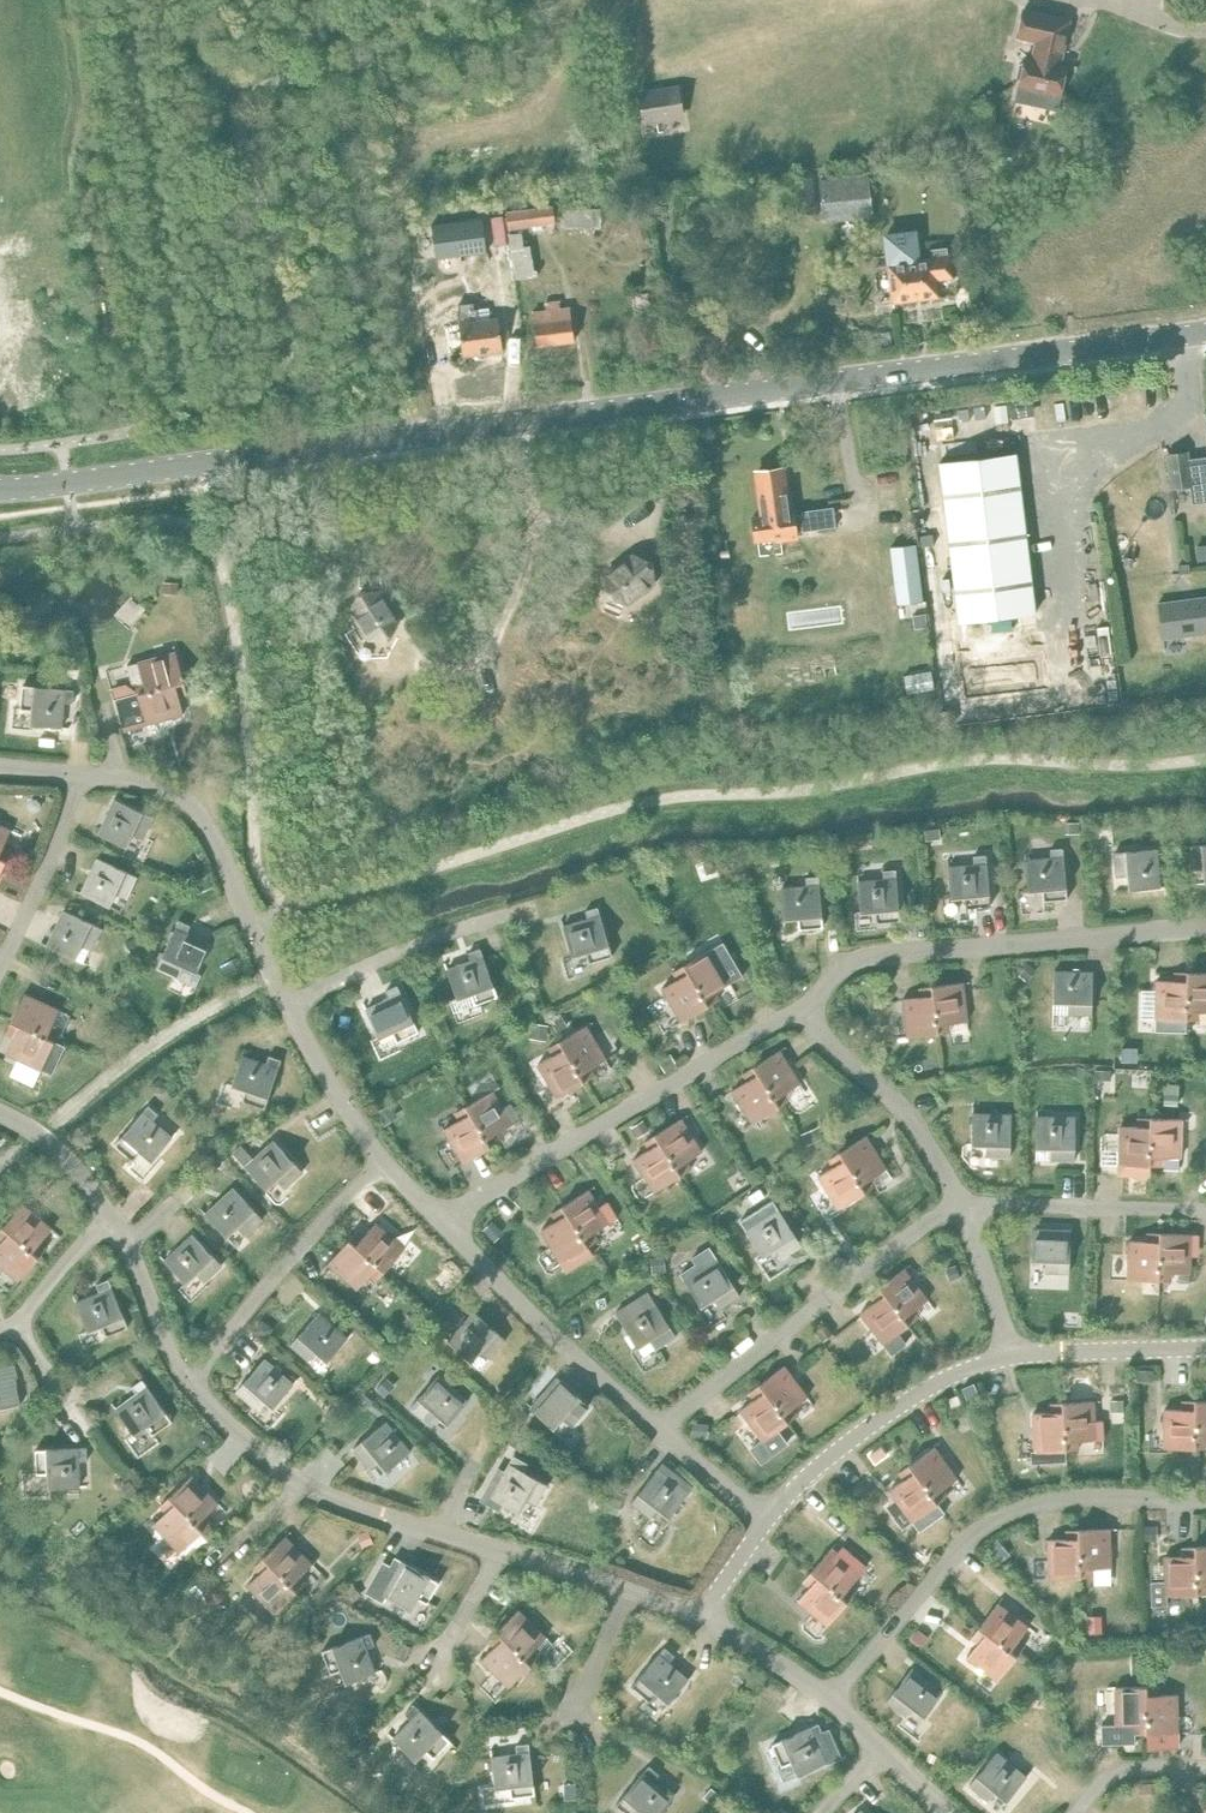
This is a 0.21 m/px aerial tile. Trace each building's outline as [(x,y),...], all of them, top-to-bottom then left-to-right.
[(1021,8),(1015,38),(1034,43),(1030,57),(1024,56),(1022,64),(1020,64),(1016,88),(1060,98),(1067,66),(1060,64),(1071,19),(1021,8)] [(677,84),(637,92),(642,126),(684,118),(677,84)] [(868,176),(820,181),(823,210),(871,205),(868,176)] [(812,178),(792,180),(796,211),(816,209),(812,178)] [(969,196),(956,198),(960,222),(972,219),(969,196)] [(552,205),(506,211),(508,230),(555,224),(552,205)] [(600,209),(563,209),(563,228),(600,227),(600,209)] [(482,218),(431,225),(432,226),(434,226),(438,256),(435,257),(436,258),(487,252),(482,218)] [(521,233),(508,234),(515,278),(537,276),(536,270),(533,271),(530,246),(523,247),(521,233)] [(888,266),(887,266),(892,302),(937,296),(935,280),(952,278),(949,254),(947,255),(947,247),(931,249),(932,260),(917,262),(913,234),(885,237),(888,266)] [(458,311),(456,312),(463,354),(502,349),(498,319),(491,320),(489,307),(476,309),(475,309),(474,309),(473,303),(457,306),(458,311)] [(545,312),(532,313),(536,346),(573,342),(570,309),(561,310),(560,303),(544,305),(545,312)] [(1190,486),(1205,484),(1205,456),(1189,458),(1188,450),(1165,454),(1170,488),(1190,486)] [(1017,452),(940,461),(958,621),(1035,612),(1017,452)] [(762,515),(750,516),(754,543),(778,539),(779,543),(797,539),(797,531),(835,527),(832,507),(794,512),(794,510),(793,511),(790,486),(783,487),(780,468),(756,471),(762,515)] [(1190,486),(1192,504),(1205,502),(1205,484),(1190,486)] [(915,544),(890,547),(894,581),(897,604),(922,601),(919,578),(915,544)] [(1196,546),(1198,561),(1205,560),(1205,550),(1205,545),(1196,546)] [(626,600),(654,582),(653,561),(634,551),(606,569),(607,591),(626,600)] [(177,582),(164,582),(164,593),(177,593),(177,582)] [(363,584),(355,604),(372,634),(392,638),(400,619),(383,588),(363,584)] [(1158,603),(1162,638),(1205,633),(1205,597),(1158,603)] [(135,683),(138,694),(184,681),(176,652),(138,662),(126,665),(132,684),(135,683)] [(931,670),(904,675),(907,694),(935,688),(931,670)] [(198,678),(188,681),(192,695),(202,692),(198,678)] [(184,681),(138,694),(138,695),(116,701),(124,730),(146,724),(183,714),(179,696),(187,694),(184,681)] [(23,685),(20,709),(31,710),(30,724),(61,728),(64,702),(73,703),(74,690),(23,685)] [(115,799),(98,834),(127,847),(133,834),(143,839),(153,816),(115,799)] [(1078,822),(1064,823),(1065,834),(1079,834),(1078,822)] [(6,861),(11,850),(3,846),(11,830),(0,825),(0,859),(6,861)] [(939,828),(925,830),(926,840),(940,838),(939,828)] [(1190,845),(1192,869),(1203,868),(1205,883),(1205,843),(1190,845)] [(1051,857),(1025,859),(1028,891),(1042,889),(1043,901),(1068,898),(1063,847),(1050,848),(1051,857)] [(1157,848),(1114,852),(1116,876),(1127,875),(1128,889),(1160,887),(1157,848)] [(974,864),(948,866),(951,898),(965,896),(966,907),(990,905),(986,854),(973,855),(974,864)] [(198,857),(188,862),(193,873),(203,869),(198,857)] [(98,858),(81,893),(110,906),(116,893),(126,898),(136,876),(98,858)] [(748,859),(732,865),(736,876),(752,869),(748,859)] [(883,878),(858,881),(860,912),(875,911),(876,922),(900,920),(896,869),(883,870),(883,878)] [(806,885),(781,887),(783,919),(798,918),(799,929),(823,927),(819,875),(806,877),(806,885)] [(206,876),(196,881),(201,891),(211,887),(206,876)] [(588,918),(563,926),(572,956),(586,952),(589,962),(613,955),(598,906),(585,910),(588,918)] [(63,910),(47,945),(75,958),(82,945),(92,950),(102,928),(63,910)] [(178,920),(157,966),(179,976),(184,966),(197,972),(211,943),(187,933),(191,925),(178,920)] [(135,937),(126,943),(132,953),(141,947),(135,937)] [(723,942),(684,965),(708,1005),(719,999),(715,992),(743,975),(723,942)] [(471,960),(446,969),(457,999),(471,994),(474,1004),(498,996),(480,948),(468,952),(471,960)] [(427,955),(416,960),(420,970),(431,966),(427,955)] [(1029,963),(1020,974),(1028,980),(1037,969),(1029,963)] [(708,1005),(684,965),(673,971),(678,979),(662,988),(682,1021),(708,1005)] [(1054,970),(1053,1002),(1068,1002),(1067,1013),(1092,1014),(1093,971),(1054,970)] [(1155,1019),(1155,1031),(1187,1031),(1187,1019),(1186,1019),(1187,972),(1175,972),(1175,980),(1156,980),(1155,1019)] [(1186,1019),(1187,1019),(1199,1020),(1199,1011),(1205,1011),(1205,972),(1187,972),(1186,1019)] [(963,982),(931,986),(938,1033),(950,1031),(949,1023),(967,1020),(963,982)] [(389,998),(366,1009),(379,1038),(392,1031),(397,1042),(419,1031),(397,985),(385,990),(389,998)] [(938,1033),(931,986),(919,987),(920,996),(902,998),(907,1037),(938,1033)] [(11,1021),(54,1041),(59,1030),(52,1026),(59,1010),(24,993),(11,1021)] [(335,1010),(325,1008),(322,1022),(332,1024),(335,1010)] [(54,1041),(11,1021),(6,1033),(14,1036),(6,1053),(52,1075),(65,1046),(54,1041)] [(586,1025),(559,1041),(584,1082),(595,1075),(590,1068),(606,1059),(586,1025)] [(584,1082),(559,1041),(548,1047),(553,1054),(537,1064),(557,1097),(584,1082)] [(780,1050),(753,1066),(779,1106),(790,1100),(785,1092),(800,1083),(780,1050)] [(671,1053),(659,1061),(666,1071),(678,1063),(671,1053)] [(242,1055),(232,1085),(245,1090),(242,1100),(265,1108),(281,1059),(269,1055),(266,1063),(242,1055)] [(779,1106),(753,1066),(743,1073),(747,1080),(732,1090),(753,1123),(779,1106)] [(1077,1066),(1072,1076),(1085,1083),(1090,1073),(1081,1067),(1077,1066)] [(1094,1070),(1094,1079),(1111,1080),(1111,1070),(1094,1070)] [(466,1106),(490,1147),(501,1140),(497,1133),(512,1124),(493,1090),(466,1106)] [(1164,1093),(1163,1104),(1178,1105),(1178,1094),(1164,1093)] [(148,1105),(115,1144),(133,1160),(140,1151),(151,1161),(172,1137),(153,1120),(158,1114),(148,1105)] [(490,1147),(466,1106),(455,1112),(459,1120),(444,1129),(463,1162),(490,1147)] [(972,1113),(972,1144),(986,1145),(986,1156),(1010,1156),(1011,1114),(972,1113)] [(1036,1116),(1036,1147),(1051,1148),(1051,1159),(1075,1159),(1075,1116),(1036,1116)] [(1149,1175),(1150,1165),(1150,1117),(1138,1117),(1138,1126),(1120,1125),(1119,1164),(1118,1174),(1136,1174),(1136,1178),(1147,1178),(1147,1175),(1149,1175)] [(1182,1118),(1150,1117),(1150,1165),(1162,1165),(1162,1157),(1181,1157),(1182,1118)] [(681,1118),(655,1134),(681,1174),(691,1168),(687,1161),(702,1151),(681,1118)] [(818,1127),(805,1133),(810,1144),(823,1138),(818,1127)] [(681,1174),(655,1134),(644,1141),(649,1149),(634,1158),(655,1191),(681,1174)] [(866,1135),(839,1152),(865,1192),(876,1185),(871,1178),(887,1168),(866,1135)] [(274,1140),(245,1166),(267,1189),(277,1179),(285,1187),(303,1171),(274,1140)] [(246,1150),(241,1145),(233,1153),(240,1160),(246,1155),(246,1150)] [(865,1192),(839,1152),(829,1159),(833,1166),(818,1176),(839,1208),(865,1192)] [(222,1163),(213,1153),(205,1160),(214,1171),(222,1163)] [(758,1165),(746,1173),(753,1185),(766,1177),(758,1165)] [(234,1187),(205,1214),(227,1237),(237,1227),(245,1235),(263,1218),(234,1187)] [(588,1189),(562,1206),(588,1246),(598,1239),(594,1232),(609,1222),(617,1217),(607,1201),(599,1206),(588,1189)] [(760,1189),(749,1196),(753,1203),(764,1196),(760,1189)] [(773,1200),(740,1221),(746,1229),(763,1256),(775,1248),(781,1258),(801,1244),(778,1208),(773,1200)] [(22,1203),(2,1226),(38,1257),(47,1248),(40,1242),(52,1228),(22,1203)] [(588,1246),(562,1206),(552,1213),(556,1220),(541,1230),(567,1271),(593,1254),(588,1246)] [(1003,1219),(1003,1229),(1018,1229),(1018,1219),(1003,1219)] [(497,1221),(483,1230),(490,1240),(504,1229),(501,1225),(500,1225),(497,1221)] [(357,1230),(349,1240),(384,1271),(405,1248),(376,1222),(364,1236),(357,1230)] [(2,1226),(0,1229),(0,1241),(1,1242),(0,1243),(0,1265),(18,1281),(38,1257),(2,1226)] [(1032,1228),(1031,1260),(1045,1260),(1045,1271),(1069,1272),(1071,1230),(1032,1228)] [(1128,1279),(1158,1280),(1160,1232),(1147,1232),(1147,1241),(1129,1240),(1128,1279)] [(1160,1232),(1158,1280),(1171,1280),(1171,1272),(1190,1272),(1191,1234),(1160,1232)] [(193,1234),(164,1260),(186,1283),(197,1273),(204,1281),(222,1265),(193,1234)] [(384,1271),(349,1240),(328,1263),(357,1289),(369,1275),(376,1281),(384,1271)] [(696,1264),(681,1273),(684,1280),(701,1306),(714,1299),(719,1308),(740,1295),(717,1259),(710,1247),(692,1258),(696,1264)] [(665,1255),(651,1257),(653,1273),(654,1273),(658,1280),(666,1279),(664,1271),(667,1270),(665,1255)] [(957,1264),(946,1268),(951,1280),(961,1276),(957,1264)] [(649,1266),(632,1268),(632,1278),(650,1277),(649,1266)] [(904,1268),(880,1287),(908,1325),(919,1317),(913,1310),(928,1299),(904,1268)] [(100,1292),(76,1302),(88,1331),(101,1326),(106,1336),(128,1326),(108,1279),(96,1284),(100,1292)] [(897,1333),(908,1325),(880,1287),(870,1294),(875,1301),(860,1312),(884,1343),(892,1354),(905,1344),(897,1333)] [(615,1312),(620,1320),(638,1347),(650,1339),(656,1349),(676,1335),(653,1299),(648,1291),(615,1312)] [(416,1309),(405,1321),(412,1328),(424,1316),(416,1309)] [(474,1311),(447,1339),(471,1360),(481,1350),(489,1357),(506,1339),(474,1311)] [(319,1312),(290,1344),(309,1360),(316,1352),(327,1361),(348,1337),(319,1312)] [(822,1321),(813,1328),(824,1341),(833,1333),(830,1330),(823,1322),(822,1321)] [(425,1326),(418,1334),(428,1343),(435,1334),(425,1326)] [(264,1358),(236,1390),(255,1406),(262,1398),(273,1407),(294,1384),(264,1358)] [(0,1409),(21,1404),(16,1383),(12,1384),(10,1378),(18,1377),(15,1363),(0,1367),(0,1407),(0,1409)] [(784,1365),(760,1384),(788,1422),(798,1414),(793,1407),(808,1396),(784,1365)] [(438,1374),(410,1406),(429,1422),(436,1414),(446,1423),(467,1400),(438,1374)] [(388,1377),(376,1390),(383,1397),(395,1384),(388,1377)] [(557,1377),(530,1407),(555,1427),(564,1417),(572,1424),(589,1405),(557,1377)] [(137,1393),(116,1408),(134,1434),(146,1426),(152,1435),(172,1420),(142,1379),(132,1386),(137,1393)] [(974,1383),(962,1388),(968,1401),(979,1395),(974,1383)] [(788,1422),(787,1421),(760,1384),(749,1392),(755,1399),(740,1410),(763,1440),(751,1448),(762,1462),(787,1443),(777,1430),(788,1422)] [(364,1392),(357,1402),(365,1408),(372,1399),(364,1392)] [(1123,1398),(1112,1399),(1113,1410),(1124,1409),(1123,1398)] [(990,1400),(979,1403),(982,1415),(993,1411),(990,1400)] [(1094,1400),(1063,1402),(1066,1450),(1079,1449),(1078,1440),(1096,1439),(1104,1439),(1102,1420),(1095,1420),(1094,1400)] [(1164,1448),(1195,1448),(1195,1400),(1183,1400),(1182,1409),(1164,1409),(1164,1448)] [(1195,1448),(1205,1448),(1205,1400),(1195,1400),(1195,1448)] [(1035,1450),(1030,1451),(1031,1463),(1067,1461),(1066,1450),(1063,1402),(1050,1403),(1051,1412),(1033,1413),(1035,1450)] [(332,1405),(322,1416),(330,1424),(340,1413),(332,1405)] [(386,1421),(353,1448),(369,1466),(377,1459),(386,1471),(410,1451),(386,1421)] [(693,1422),(691,1437),(706,1439),(708,1423),(693,1422)] [(527,1441),(515,1434),(509,1444),(521,1451),(527,1441)] [(909,1464),(938,1503),(938,1502),(948,1496),(943,1488),(957,1478),(934,1446),(909,1464)] [(87,1447),(35,1449),(36,1474),(47,1473),(48,1488),(80,1486),(79,1460),(87,1460),(87,1447)] [(510,1463),(500,1480),(494,1476),(481,1499),(499,1509),(503,1503),(518,1512),(526,1499),(535,1505),(547,1484),(510,1463)] [(904,1479),(889,1490),(912,1521),(919,1531),(945,1512),(938,1502),(938,1503),(909,1464),(899,1472),(904,1479)] [(657,1468),(631,1502),(651,1517),(658,1508),(669,1517),(688,1492),(693,1486),(668,1467),(663,1473),(657,1468)] [(192,1475),(169,1496),(202,1531),(212,1522),(206,1515),(219,1503),(192,1475)] [(130,1479),(120,1486),(129,1497),(138,1490),(130,1479)] [(153,1481),(143,1490),(153,1500),(162,1490),(153,1481)] [(202,1531),(169,1496),(160,1505),(166,1511),(153,1524),(180,1552),(202,1531)] [(627,1503),(610,1497),(605,1511),(622,1516),(627,1503)] [(1079,1529),(1080,1577),(1093,1576),(1093,1568),(1111,1567),(1110,1528),(1079,1529)] [(363,1547),(374,1543),(369,1529),(358,1533),(363,1547)] [(1080,1577),(1079,1529),(1066,1530),(1066,1538),(1048,1539),(1049,1578),(1080,1577)] [(263,1557),(296,1591),(306,1582),(299,1576),(313,1563),(286,1536),(263,1557)] [(1005,1552),(996,1541),(988,1547),(997,1558),(1005,1552)] [(832,1547),(812,1571),(848,1602),(856,1592),(849,1587),(861,1573),(866,1567),(843,1546),(838,1552),(832,1547)] [(1197,1594),(1195,1546),(1183,1547),(1183,1555),(1165,1556),(1166,1581),(1151,1581),(1152,1606),(1167,1605),(1167,1595),(1197,1594)] [(1197,1594),(1205,1593),(1205,1546),(1195,1546),(1197,1594)] [(296,1591),(263,1557),(254,1566),(260,1572),(247,1585),(274,1613),(296,1591)] [(395,1557),(390,1566),(384,1563),(367,1592),(382,1601),(385,1596),(411,1610),(418,1598),(428,1603),(440,1582),(395,1557)] [(810,1586),(798,1600),(827,1625),(848,1602),(812,1571),(803,1580),(810,1586)] [(201,1580),(191,1590),(198,1596),(207,1586),(201,1580)] [(998,1603),(979,1627),(1017,1656),(1024,1646),(1018,1641),(1029,1626),(998,1603)] [(519,1609),(497,1631),(531,1664),(540,1655),(533,1649),(546,1636),(519,1609)] [(1101,1621),(1091,1622),(1092,1637),(1102,1636),(1101,1621)] [(1017,1656),(979,1627),(971,1637),(978,1642),(967,1657),(998,1681),(1017,1656)] [(531,1664),(497,1631),(488,1640),(494,1646),(481,1659),(509,1686),(531,1664)] [(370,1633),(322,1650),(330,1673),(341,1670),(346,1683),(376,1672),(367,1648),(375,1645),(370,1633)] [(403,1642),(397,1656),(406,1660),(412,1647),(403,1642)] [(665,1646),(631,1685),(650,1701),(657,1693),(668,1702),(689,1678),(669,1661),(674,1655),(665,1646)] [(1131,1654),(1132,1671),(1142,1671),(1142,1653),(1131,1654)] [(1165,1656),(1153,1656),(1153,1670),(1165,1671),(1165,1656)] [(912,1667),(886,1701),(906,1716),(912,1707),(924,1716),(943,1691),(912,1667)] [(1136,1734),(1147,1734),(1146,1686),(1115,1687),(1116,1725),(1102,1725),(1102,1744),(1136,1743),(1136,1734)] [(1159,1686),(1146,1686),(1147,1734),(1148,1734),(1148,1748),(1178,1747),(1178,1733),(1177,1694),(1159,1694),(1159,1686)] [(1034,1699),(1049,1700),(1050,1689),(1035,1688),(1034,1699)] [(411,1720),(393,1738),(415,1760),(425,1750),(433,1758),(451,1740),(414,1704),(405,1713),(411,1720)] [(819,1723),(772,1744),(782,1766),(778,1767),(784,1781),(798,1775),(825,1763),(825,1764),(842,1756),(830,1730),(823,1733),(819,1723)] [(517,1753),(491,1756),(495,1787),(509,1786),(511,1797),(535,1794),(529,1743),(516,1744),(517,1753)] [(997,1751),(969,1784),(988,1800),(995,1791),(1006,1800),(1027,1776),(997,1751)] [(616,1804),(626,1812),(640,1812),(641,1812),(643,1812),(659,1812),(673,1797),(654,1780),(659,1774),(649,1765),(616,1804)] [(1158,1782),(1139,1783),(1139,1793),(1159,1792),(1158,1782)] [(711,1787),(704,1796),(712,1802),(720,1793),(711,1787)]
